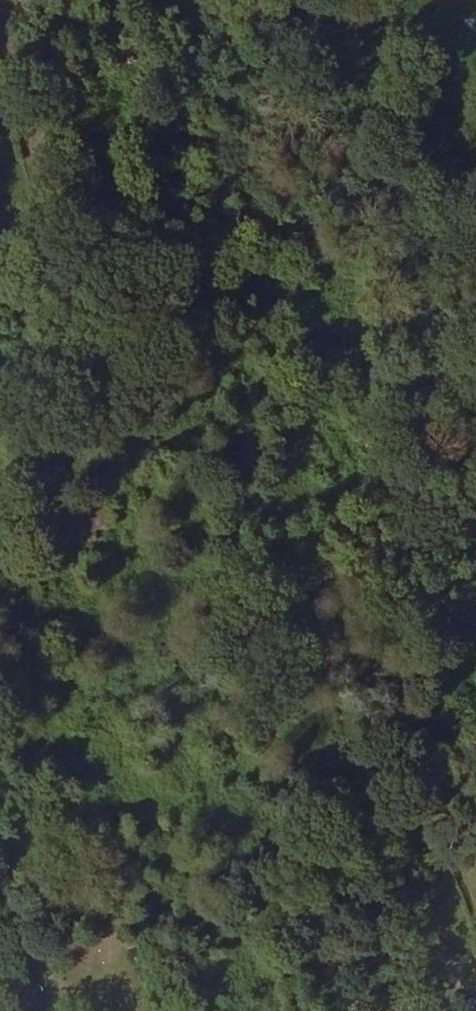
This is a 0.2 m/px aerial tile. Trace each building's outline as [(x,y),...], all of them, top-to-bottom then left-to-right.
[(127,46),(117,46),(118,61),(128,61),(127,46)] [(90,529),(112,522),(103,492),(54,507),(63,536),(90,529)] [(90,529),(63,536),(66,546),(92,539),(90,529)]
